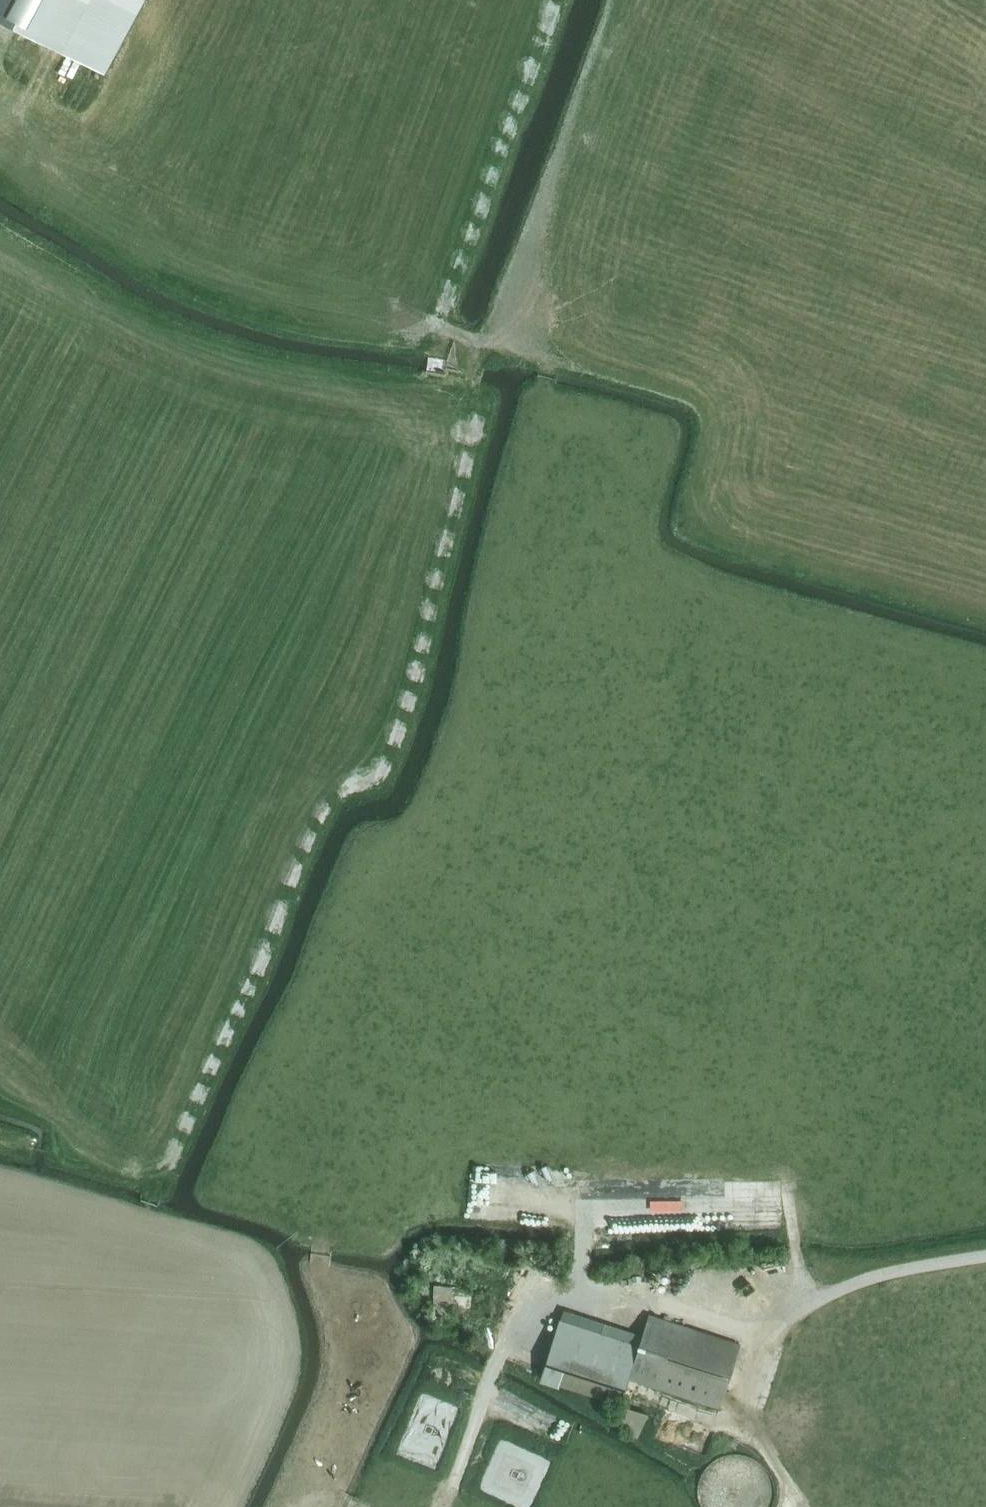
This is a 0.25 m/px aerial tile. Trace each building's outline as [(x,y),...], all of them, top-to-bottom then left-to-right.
[(101,72),(139,0),(0,0),(0,16),(101,72)] [(705,1207),(705,1195),(670,1196),(671,1208),(705,1207)] [(450,1317),(452,1286),(434,1284),(432,1316),(450,1317)] [(559,1385),(617,1404),(628,1368),(632,1370),(629,1378),(719,1407),(740,1344),(650,1315),(641,1343),(559,1318),(552,1340),(541,1377),(540,1380),(559,1385)] [(648,1414),(617,1404),(611,1422),(637,1436),(648,1414)] [(775,1491),(775,1486),(775,1484),(773,1478),(769,1470),(765,1466),(761,1461),(756,1458),(747,1454),(744,1453),(741,1453),(732,1453),(729,1453),(724,1455),(722,1456),(720,1457),(717,1458),(715,1459),(713,1460),(711,1462),(709,1464),(708,1466),(706,1468),(704,1470),(703,1473),(700,1479),(699,1482),(698,1491),(699,1500),(701,1503),(701,1506),(702,1506),(771,1506),(773,1504),(774,1501),(775,1498),(775,1496),(775,1491)]
